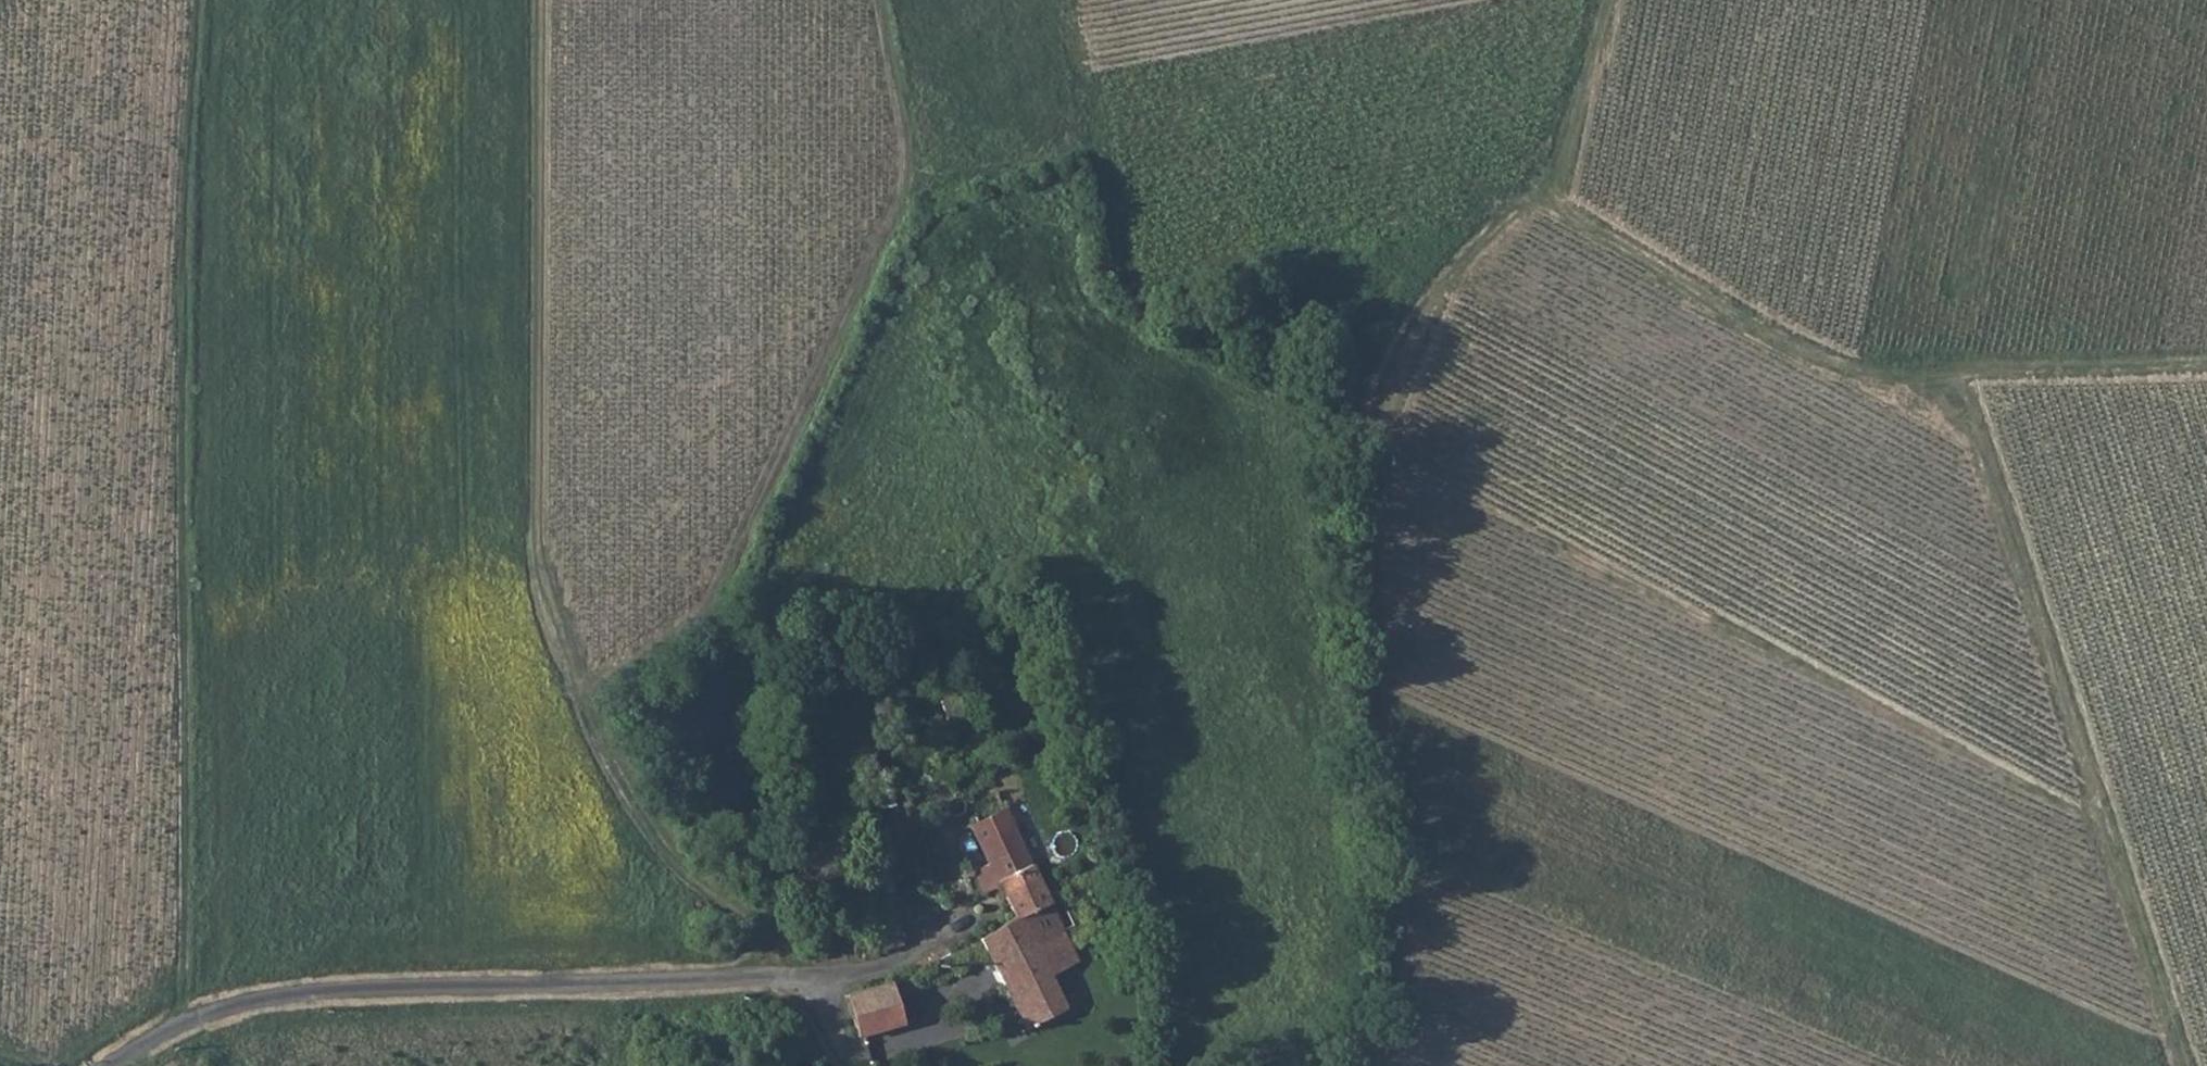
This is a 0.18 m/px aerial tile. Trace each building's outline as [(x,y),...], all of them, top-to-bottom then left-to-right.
[(973,721),(965,693),(939,701),(948,735),(965,729),(964,724),(973,721)] [(1004,812),(969,829),(989,869),(972,877),(982,898),(999,890),(1012,918),(1017,916),(1033,945),(1062,932),(1004,812)] [(1012,918),(976,940),(1023,1030),(1025,1032),(1067,1012),(1049,977),(1086,960),(1071,928),(1062,932),(1033,945),(1017,916),(1012,918)] [(900,1025),(888,984),(844,996),(856,1037),(900,1025)]
